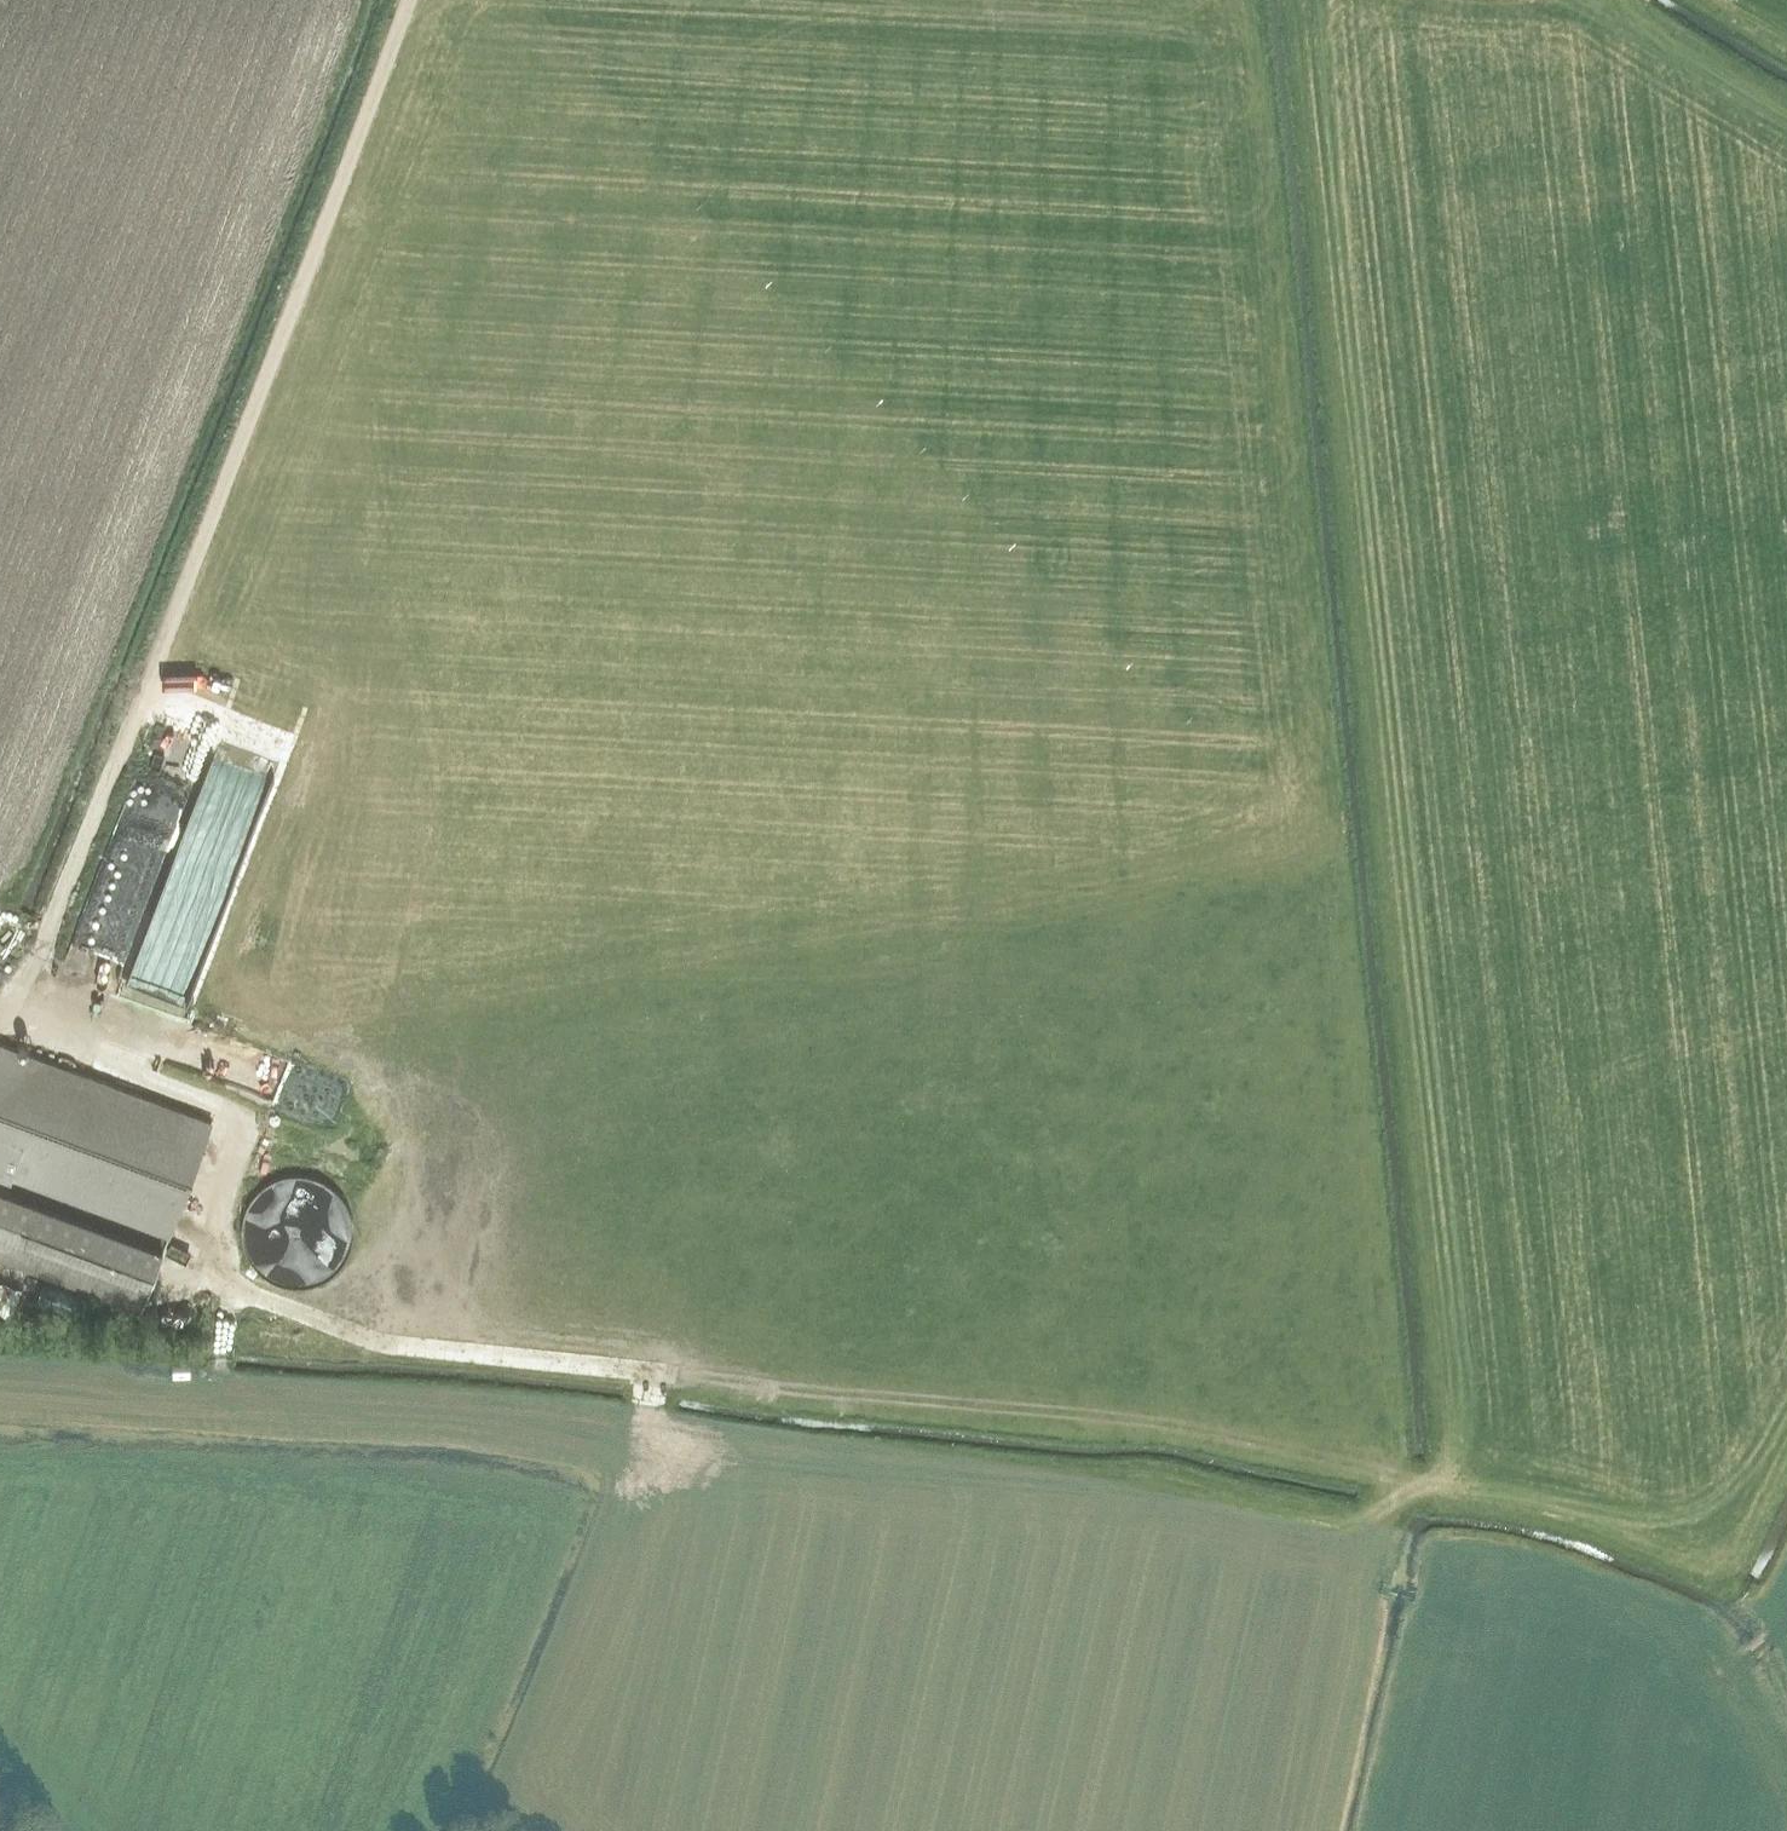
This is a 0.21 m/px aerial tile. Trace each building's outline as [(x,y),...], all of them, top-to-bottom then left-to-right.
[(165,994),(192,1003),(206,959),(192,954),(184,979),(136,964),(132,977),(167,988),(165,994)] [(1,1044),(0,1047),(0,1174),(171,1236),(212,1121),(1,1044)] [(343,1176),(276,1184),(287,1274),(354,1266),(343,1176)] [(0,1192),(0,1258),(144,1311),(165,1253),(0,1192)] [(15,1315),(26,1286),(0,1276),(0,1309),(15,1315)]
